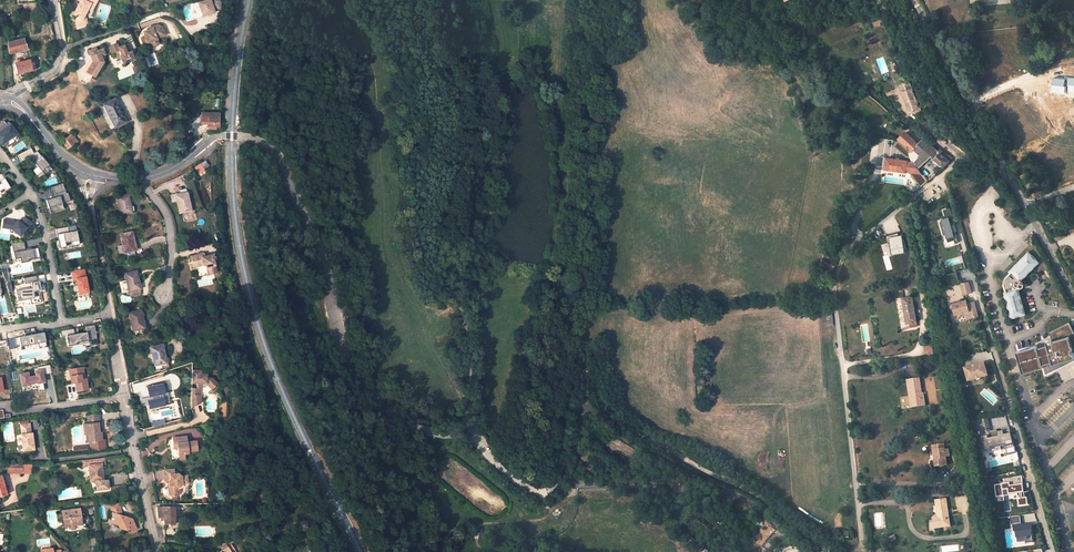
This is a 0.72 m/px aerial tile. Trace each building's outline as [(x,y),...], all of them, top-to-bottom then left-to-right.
[(72,14),(76,17),(74,20),(76,26),(83,24),(82,19),(84,15),(87,9),(88,10),(91,5),(93,6),(96,0),(80,0),(72,14)] [(201,18),(214,14),(213,11),(220,9),(219,0),(215,0),(209,2),(209,0),(197,4),(201,18)] [(151,30),(142,33),(144,37),(140,39),(142,45),(149,43),(150,45),(152,47),(155,46),(157,43),(155,39),(164,36),(161,28),(157,26),(151,28),(151,30)] [(24,44),(23,39),(12,41),(12,36),(7,37),(9,54),(27,50),(25,44),(24,44)] [(117,44),(110,47),(112,54),(115,53),(120,51),(118,48),(119,48),(117,44)] [(118,48),(120,51),(115,53),(117,57),(120,56),(121,59),(123,64),(134,60),(131,52),(127,53),(124,46),(119,48),(118,48)] [(96,48),(89,51),(91,57),(93,61),(86,72),(92,75),(95,77),(104,62),(101,56),(105,55),(103,49),(97,51),(96,48)] [(93,61),(91,57),(89,57),(80,73),(90,79),(92,75),(86,72),(93,61)] [(31,71),(29,60),(15,63),(17,74),(31,71)] [(850,83),(837,75),(835,79),(847,87),(850,83)] [(920,107),(910,81),(901,85),(911,111),(916,109),(919,115),(923,114),(921,107),(920,107)] [(115,128),(126,122),(114,99),(103,105),(115,128)] [(207,126),(218,127),(219,114),(202,113),(201,124),(207,124),(207,126)] [(8,122),(6,124),(3,121),(0,123),(0,142),(3,147),(8,143),(6,141),(11,137),(11,138),(17,134),(8,122)] [(910,158),(912,160),(911,162),(908,162),(908,161),(887,158),(886,169),(906,172),(907,172),(910,172),(910,173),(921,187),(928,181),(919,168),(925,162),(932,156),(931,155),(935,159),(944,166),(952,158),(941,149),(939,151),(937,149),(931,144),(923,140),(919,144),(906,132),(900,139),(893,146),(907,157),(910,158)] [(893,138),(886,135),(884,140),(892,144),(893,138)] [(10,145),(14,142),(11,138),(11,137),(6,141),(8,143),(10,145)] [(62,142),(67,149),(74,144),(69,137),(62,142)] [(31,148),(17,155),(21,163),(30,158),(45,176),(52,170),(37,152),(33,153),(31,148)] [(4,189),(5,191),(10,188),(4,178),(0,181),(0,182),(1,183),(0,184),(0,191),(4,189)] [(63,184),(52,187),(55,195),(56,194),(57,197),(46,201),(48,208),(54,207),(55,212),(64,209),(62,204),(70,201),(67,193),(66,194),(63,184)] [(55,195),(52,187),(46,189),(48,197),(55,195)] [(191,210),(187,192),(175,195),(179,213),(191,210)] [(131,212),(128,194),(116,196),(120,214),(131,212)] [(950,208),(943,210),(946,218),(942,219),(942,221),(940,222),(947,246),(958,242),(955,232),(957,231),(950,208)] [(13,221),(3,219),(2,228),(10,229),(20,236),(30,223),(23,218),(19,223),(17,221),(17,222),(15,223),(13,221)] [(67,227),(55,229),(57,237),(63,236),(63,238),(58,239),(59,246),(65,245),(65,243),(71,242),(72,244),(78,244),(76,231),(68,233),(67,227)] [(132,232),(120,234),(123,244),(118,245),(119,253),(123,252),(124,258),(135,256),(134,250),(136,249),(132,232)] [(906,252),(903,234),(889,236),(892,255),(906,252)] [(23,241),(11,243),(14,259),(19,258),(20,263),(28,262),(28,260),(39,258),(37,248),(25,250),(23,241)] [(1039,262),(1029,252),(1009,272),(1010,273),(1005,278),(1006,279),(1004,281),(1005,284),(1003,284),(1005,291),(1004,292),(1012,319),(1026,314),(1019,290),(1021,289),(1023,288),(1024,288),(1025,284),(1023,284),(1024,283),(1023,282),(1022,280),(1039,262)] [(202,254),(191,257),(193,265),(198,264),(198,266),(204,265),(208,267),(210,266),(212,273),(218,272),(213,254),(203,257),(202,254)] [(6,264),(0,265),(0,266),(5,282),(9,281),(6,264)] [(88,295),(83,269),(72,271),(73,280),(75,279),(76,281),(72,282),(73,286),(77,286),(78,292),(77,292),(78,297),(88,295)] [(141,293),(136,271),(125,273),(130,295),(141,293)] [(956,272),(947,275),(950,284),(960,283),(956,272)] [(31,288),(15,291),(17,301),(29,298),(30,304),(41,302),(39,295),(35,296),(34,296),(33,292),(34,292),(41,290),(39,281),(36,281),(35,276),(23,278),(24,284),(30,283),(31,288)] [(969,282),(961,283),(964,295),(972,293),(969,282)] [(909,322),(912,322),(912,323),(914,322),(917,321),(912,296),(903,298),(905,313),(907,313),(909,322)] [(967,300),(952,304),(955,315),(969,311),(971,318),(979,316),(974,301),(968,303),(967,300)] [(144,327),(141,310),(129,312),(133,330),(144,327)] [(1017,351),(1024,373),(1044,367),(1047,374),(1062,365),(1060,362),(1073,358),(1073,329),(1070,322),(1050,332),(1051,335),(1052,337),(1053,340),(1047,341),(1048,345),(1039,347),(1038,345),(1037,346),(1017,351)] [(73,328),(60,330),(61,337),(66,336),(67,339),(66,339),(66,342),(67,341),(68,346),(75,344),(75,342),(88,340),(87,337),(96,335),(94,325),(85,326),(86,332),(74,334),(73,328)] [(7,340),(8,349),(17,348),(17,346),(36,342),(36,343),(37,343),(39,349),(46,347),(43,332),(35,334),(34,331),(31,331),(24,333),(24,336),(14,338),(7,340)] [(1036,343),(1037,346),(1038,345),(1039,347),(1048,345),(1047,341),(1053,340),(1052,337),(1051,335),(1036,343)] [(932,342),(924,343),(926,355),(933,354),(932,342)] [(166,362),(162,345),(151,347),(155,365),(166,362)] [(965,368),(969,380),(986,375),(993,373),(990,360),(965,368)] [(45,390),(42,375),(51,373),(50,364),(40,366),(41,370),(37,371),(38,375),(30,376),(30,372),(20,374),(22,386),(29,384),(30,387),(38,385),(39,391),(45,390)] [(81,379),(80,368),(69,370),(71,383),(75,382),(77,391),(87,389),(86,379),(81,379)] [(217,384),(210,377),(206,377),(207,374),(201,374),(201,370),(191,369),(191,382),(197,382),(197,388),(200,388),(202,387),(201,383),(205,383),(211,389),(217,384)] [(920,378),(907,380),(909,395),(912,395),(914,408),(926,406),(924,392),(922,393),(920,378)] [(164,382),(147,386),(149,397),(166,394),(164,382)] [(191,394),(190,407),(199,403),(200,394),(191,394)] [(164,397),(148,401),(150,410),(166,406),(164,397)] [(97,415),(87,416),(88,424),(84,424),(86,435),(87,435),(88,441),(89,441),(102,439),(101,433),(99,433),(97,415)] [(988,418),(971,420),(974,431),(979,430),(985,451),(991,450),(992,451),(1002,449),(1002,450),(1006,449),(1008,455),(1017,453),(1015,446),(1007,447),(1007,445),(1009,444),(1008,442),(1013,441),(1010,430),(1004,432),(1003,430),(998,431),(998,433),(992,434),(988,418)] [(34,449),(31,432),(30,433),(28,423),(19,424),(21,434),(20,434),(22,450),(34,449)] [(184,453),(187,453),(187,450),(196,450),(195,440),(186,441),(186,436),(172,437),(173,443),(176,443),(177,447),(177,448),(177,454),(184,453)] [(90,451),(106,449),(105,443),(90,444),(90,451)] [(944,443),(932,445),(933,451),(935,451),(937,459),(934,459),(935,467),(947,465),(946,457),(950,456),(949,449),(945,450),(944,443)] [(96,490),(108,489),(107,479),(103,480),(102,464),(105,464),(104,458),(82,460),(83,467),(89,466),(90,481),(95,481),(96,490)] [(23,463),(14,462),(13,470),(22,471),(23,463)] [(169,480),(169,485),(168,487),(168,493),(172,496),(177,495),(180,492),(179,487),(182,483),(187,482),(186,475),(181,475),(177,473),(173,473),(173,468),(163,469),(165,480),(169,480)] [(1012,485),(1024,484),(1023,477),(1006,479),(1007,483),(1012,483),(1012,485)] [(1012,483),(995,485),(996,497),(1017,494),(1019,506),(1028,505),(1025,484),(1012,486),(1012,483)] [(114,497),(128,495),(128,491),(128,489),(124,490),(123,486),(112,487),(114,497)] [(950,526),(946,498),(936,499),(936,505),(939,505),(941,517),(938,517),(933,518),(934,528),(950,526)] [(119,503),(111,505),(112,511),(109,521),(118,525),(120,528),(124,529),(127,527),(129,530),(133,531),(138,529),(133,519),(131,518),(130,518),(129,518),(128,519),(127,520),(124,519),(125,516),(119,515),(121,511),(119,503)] [(174,525),(173,507),(156,507),(157,518),(160,518),(160,521),(163,521),(164,525),(174,525)] [(81,524),(79,509),(61,511),(63,526),(67,526),(71,529),(74,528),(74,525),(81,524)] [(1013,525),(1014,542),(1033,541),(1033,525),(1013,525)] [(684,540),(692,546),(696,540),(688,535),(684,540)]
